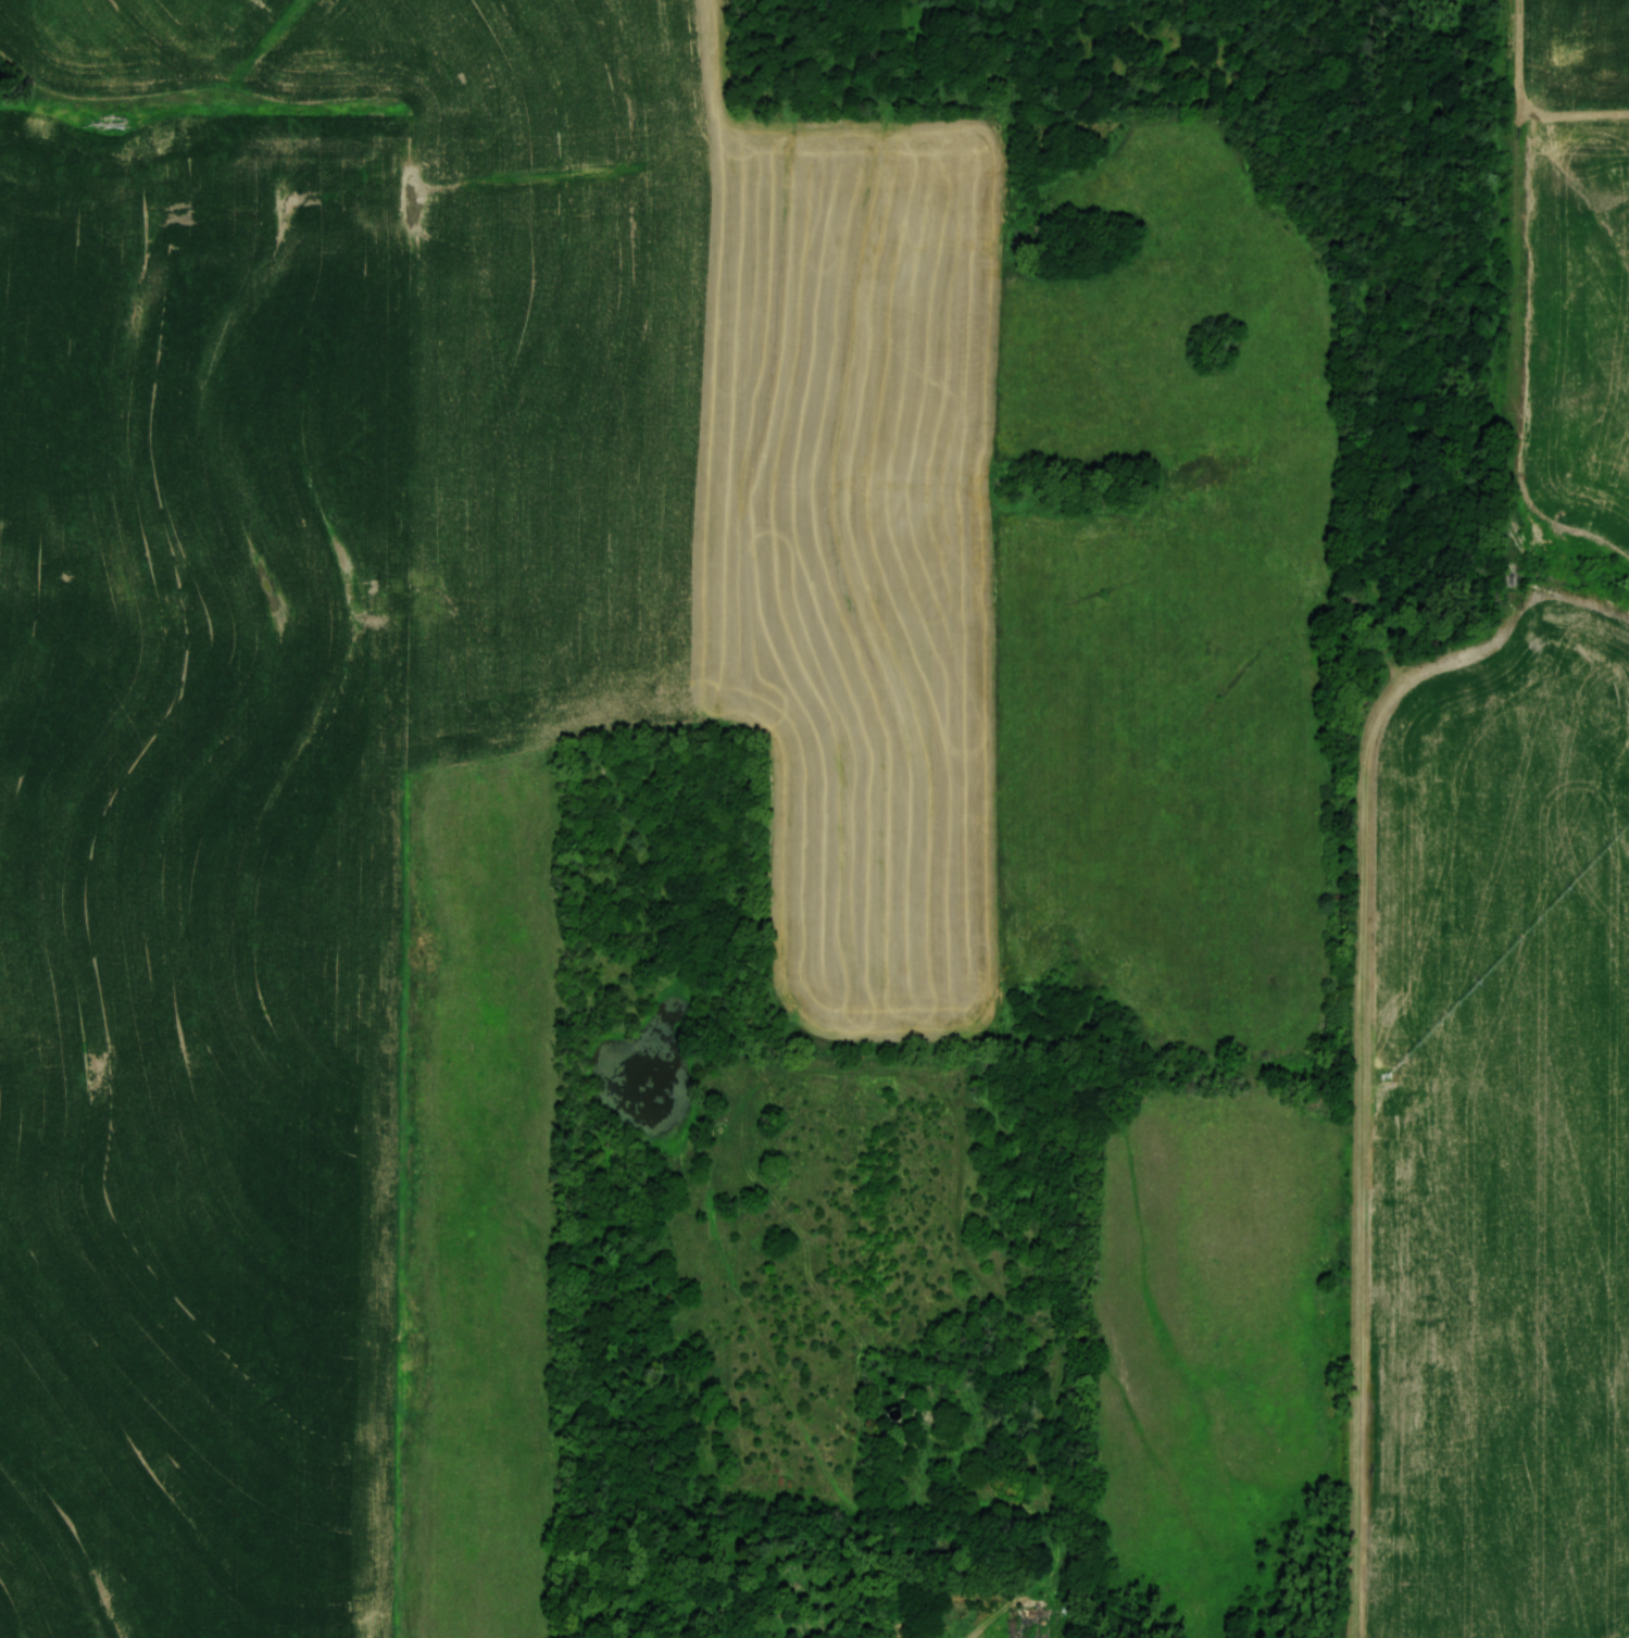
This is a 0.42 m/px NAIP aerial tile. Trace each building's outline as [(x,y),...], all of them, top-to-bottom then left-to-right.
[(1047,1605),(1017,1605),(1017,1637),(1047,1637),(1047,1605)]
